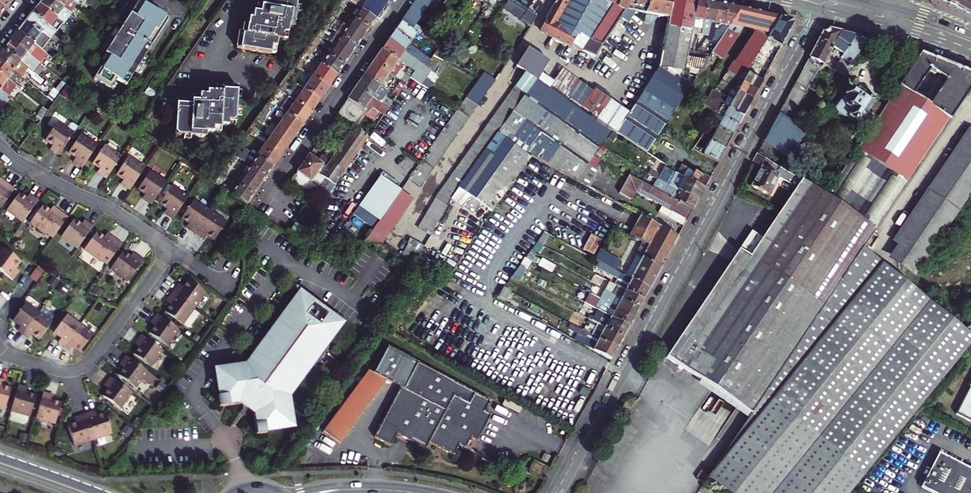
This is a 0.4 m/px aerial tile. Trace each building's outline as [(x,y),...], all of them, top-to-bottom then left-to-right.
[(5,9),(8,6),(12,0),(0,0),(0,4),(5,9)] [(53,0),(42,0),(39,4),(63,23),(70,14),(69,13),(53,0)] [(69,13),(76,4),(71,0),(53,0),(69,13)] [(292,29),(294,14),(295,6),(296,0),(260,0),(259,7),(255,6),(254,13),(259,14),(257,22),(251,22),(246,21),(245,28),(241,27),(240,35),(236,35),(233,50),(269,56),(270,49),(275,49),(276,41),(281,42),(282,35),(287,36),(288,28),(292,29)] [(337,6),(341,9),(347,0),(341,0),(337,6)] [(355,5),(375,19),(380,11),(387,2),(383,0),(348,0),(355,5)] [(433,0),(415,0),(401,21),(413,29),(433,0)] [(502,7),(502,8),(519,20),(520,19),(529,26),(537,15),(527,9),(533,0),(507,0),(502,7)] [(539,30),(569,46),(571,43),(577,33),(555,22),(568,0),(556,0),(539,30)] [(604,8),(607,2),(604,0),(601,0),(568,0),(555,22),(577,33),(571,43),(582,49),(608,11),(604,8)] [(647,7),(644,13),(667,18),(659,64),(628,112),(615,131),(647,151),(659,133),(703,64),(705,61),(700,59),(695,58),(690,57),(685,56),(687,49),(690,33),(696,0),(649,0),(647,7)] [(649,0),(630,0),(628,5),(624,11),(615,24),(622,28),(634,11),(644,13),(647,7),(649,0)] [(616,7),(624,11),(628,5),(630,0),(618,0),(616,7)] [(697,33),(700,34),(706,0),(696,0),(690,33),(697,34),(697,33)] [(707,35),(710,22),(712,22),(716,2),(711,1),(707,0),(706,0),(700,34),(707,35)] [(970,16),(970,0),(952,0),(950,5),(966,13),(970,16)] [(112,42),(107,51),(104,55),(110,59),(106,65),(104,63),(103,64),(93,80),(104,87),(106,84),(112,87),(116,82),(125,87),(135,72),(140,64),(167,21),(137,2),(129,16),(120,10),(113,21),(122,27),(118,33),(112,42)] [(594,56),(615,24),(624,11),(616,7),(607,2),(604,8),(608,11),(582,49),(594,56)] [(712,22),(710,22),(707,35),(705,38),(709,41),(713,36),(714,29),(717,30),(722,23),(726,4),(720,3),(716,2),(712,22)] [(35,8),(31,14),(55,32),(63,23),(39,4),(35,8)] [(726,4),(722,23),(717,30),(724,32),(740,7),(732,6),(726,4)] [(355,5),(348,14),(368,29),(371,24),(375,19),(355,5)] [(341,9),(337,6),(330,16),(334,19),(341,9)] [(766,39),(781,16),(752,10),(740,7),(724,32),(720,38),(712,51),(721,57),(730,44),(731,45),(744,24),(755,31),(735,61),(734,61),(723,77),(736,85),(740,80),(745,72),(758,52),(766,39)] [(44,47),(55,32),(31,14),(25,21),(17,32),(44,52),(46,48),(44,47)] [(348,14),(342,23),(362,38),(365,33),(368,29),(348,14)] [(324,24),(328,27),(334,19),(330,16),(324,24)] [(781,16),(766,39),(780,48),(792,24),(791,21),(790,18),(781,16)] [(332,30),(356,47),(359,42),(362,38),(342,23),(338,21),(332,30)] [(397,25),(394,30),(410,41),(417,32),(413,29),(401,21),(397,25)] [(324,24),(318,34),(322,37),(328,27),(324,24)] [(834,46),(832,45),(842,31),(826,27),(816,44),(810,56),(823,63),(831,51),(834,46)] [(717,30),(714,29),(713,36),(720,38),(724,32),(717,30)] [(113,30),(107,39),(112,42),(118,33),(113,30)] [(329,41),(350,56),(352,52),(356,47),(332,30),(326,39),(329,41)] [(430,59),(409,44),(410,41),(394,30),(388,39),(426,65),(430,59)] [(867,41),(866,40),(868,38),(853,34),(842,31),(832,45),(834,46),(843,53),(840,57),(833,67),(845,75),(850,68),(853,66),(852,62),(857,56),(858,56),(861,52),(860,51),(867,41)] [(44,52),(17,32),(14,35),(10,40),(39,62),(46,53),(44,52)] [(318,34),(311,43),(315,46),(322,37),(318,34)] [(102,48),(107,51),(112,42),(107,39),(102,48)] [(409,68),(414,71),(419,75),(424,68),(426,65),(388,39),(384,44),(381,49),(404,64),(409,68)] [(7,44),(3,49),(27,68),(32,71),(37,65),(39,62),(10,40),(7,44)] [(329,41),(322,51),(343,66),(346,61),(350,56),(329,41)] [(311,43),(304,53),(308,55),(315,46),(311,43)] [(843,53),(834,46),(831,51),(840,57),(843,53)] [(0,54),(0,60),(21,76),(27,68),(3,49),(0,53),(0,54)] [(404,64),(381,49),(377,54),(372,61),(393,75),(395,77),(399,70),(404,64)] [(547,62),(526,49),(520,59),(540,73),(547,62)] [(315,60),(321,64),(337,75),(340,70),(343,66),(322,51),(315,60)] [(702,52),(700,59),(705,61),(710,54),(702,52)] [(801,178),(800,180),(796,186),(777,214),(762,237),(751,229),(665,358),(745,411),(763,393),(765,395),(794,353),(862,251),(864,248),(914,173),(970,89),(970,75),(950,66),(920,54),(914,62),(884,107),(868,132),(826,196),(819,191),(819,190),(801,178)] [(104,55),(100,61),(103,64),(104,63),(106,65),(110,59),(104,55)] [(823,63),(810,56),(807,62),(819,69),(823,63)] [(515,66),(523,71),(513,85),(526,94),(537,77),(540,73),(520,59),(515,66)] [(16,87),(20,90),(22,87),(16,82),(21,76),(0,60),(0,74),(16,87)] [(367,67),(363,73),(384,88),(393,75),(372,61),(367,67)] [(803,68),(816,75),(819,69),(807,62),(803,68)] [(140,64),(135,72),(140,76),(145,67),(140,64)] [(321,64),(312,77),(328,88),(332,82),(337,75),(321,64)] [(37,65),(32,71),(37,75),(42,69),(37,65)] [(400,80),(396,86),(401,90),(410,77),(414,71),(409,68),(405,74),(400,80)] [(429,71),(424,68),(419,75),(414,71),(410,77),(427,90),(431,84),(424,79),(429,71)] [(816,75),(803,68),(800,74),(812,81),(816,75)] [(399,70),(395,77),(400,80),(405,74),(399,70)] [(454,110),(407,179),(418,187),(487,85),(486,85),(491,78),(481,72),(477,78),(454,110)] [(740,80),(743,82),(757,90),(759,85),(762,81),(745,72),(740,80)] [(359,79),(355,86),(383,105),(384,105),(392,93),(384,88),(363,73),(359,79)] [(586,111),(596,94),(578,82),(563,73),(557,83),(540,73),(537,77),(586,111)] [(9,95),(16,87),(0,74),(0,89),(9,95)] [(800,74),(797,80),(809,86),(812,81),(800,74)] [(304,89),(319,100),(324,94),(328,88),(312,77),(304,89)] [(526,94),(458,188),(469,196),(461,207),(471,214),(479,203),(493,213),(531,155),(577,178),(587,165),(594,155),(601,145),(612,129),(615,131),(628,112),(597,91),(596,94),(586,111),(537,77),(526,94)] [(54,88),(57,90),(64,81),(61,78),(54,88)] [(809,86),(797,80),(794,86),(806,92),(809,86)] [(860,125),(860,124),(859,123),(872,102),(874,102),(875,102),(876,101),(876,99),(875,98),(874,97),(872,98),(871,99),(854,87),(855,85),(855,82),(851,80),(848,80),(846,84),(846,86),(848,88),(845,92),(838,104),(836,108),(837,114),(843,118),(847,117),(856,123),(856,125),(856,126),(857,127),(859,127),(860,126),(860,125)] [(743,82),(738,90),(752,98),(755,94),(757,90),(743,82)] [(104,87),(102,90),(111,96),(115,89),(112,87),(106,84),(104,87)] [(319,100),(304,89),(296,84),(288,97),(295,102),(311,112),(315,107),(319,100)] [(68,96),(72,89),(66,85),(61,91),(68,96)] [(526,94),(513,85),(433,197),(446,206),(450,199),(458,188),(526,94)] [(208,95),(207,101),(199,100),(200,97),(192,96),(192,99),(177,97),(172,132),(180,134),(188,135),(203,137),(204,134),(210,134),(211,131),(219,132),(219,126),(227,128),(227,123),(235,124),(241,89),(225,86),(225,90),(216,89),(216,92),(209,91),(208,95)] [(355,86),(345,100),(335,114),(353,127),(355,128),(365,113),(366,114),(371,107),(383,116),(388,108),(384,105),(383,105),(355,86)] [(806,92),(794,86),(790,92),(802,99),(806,92)] [(9,95),(0,89),(0,106),(9,95)] [(738,90),(733,99),(747,107),(750,103),(752,98),(738,90)] [(843,91),(835,102),(838,104),(845,92),(843,91)] [(799,105),(802,99),(790,92),(787,98),(799,105)] [(279,109),(287,114),(302,125),(306,119),(311,112),(295,102),(288,97),(279,109)] [(796,110),(799,105),(787,98),(784,104),(796,110)] [(728,108),(743,116),(745,112),(747,107),(733,99),(728,108)] [(874,102),(872,102),(859,123),(860,124),(860,125),(860,126),(868,132),(884,107),(875,102),(874,102)] [(790,120),(796,110),(784,104),(764,141),(790,158),(808,132),(790,120)] [(46,110),(40,105),(34,115),(40,120),(46,110)] [(89,110),(95,114),(98,109),(93,105),(89,110)] [(723,116),(738,125),(740,120),(743,116),(728,108),(723,116)] [(712,122),(718,126),(733,134),(735,129),(738,125),(723,116),(720,115),(719,114),(717,113),(712,122)] [(278,127),(293,138),(297,132),(302,125),(287,114),(278,127)] [(52,151),(58,155),(78,125),(73,121),(70,121),(66,127),(57,120),(45,139),(52,143),(55,146),(52,151)] [(26,127),(32,131),(37,125),(30,121),(26,127)] [(884,252),(913,272),(970,185),(970,126),(969,125),(884,252)] [(711,140),(725,148),(729,141),(733,134),(718,126),(711,140)] [(289,144),(293,138),(278,127),(269,139),(285,150),(289,144)] [(353,127),(326,166),(308,154),(305,159),(289,182),(308,195),(316,185),(314,184),(321,175),(335,185),(368,137),(355,128),(353,127)] [(75,162),(81,166),(97,143),(80,132),(68,150),(74,155),(78,157),(75,162)] [(279,158),(285,150),(269,139),(257,157),(272,168),(279,158)] [(703,153),(718,161),(722,155),(725,148),(711,140),(703,153)] [(99,173),(105,177),(121,154),(104,143),(92,161),(99,166),(102,168),(99,173)] [(245,163),(266,177),(269,173),(272,168),(257,157),(244,148),(240,154),(237,151),(234,156),(238,158),(245,163)] [(122,184),(129,189),(145,165),(128,154),(116,172),(123,177),(126,179),(122,184)] [(772,163),(757,154),(753,161),(762,167),(758,174),(751,186),(769,196),(780,176),(796,186),(800,180),(772,163)] [(238,158),(234,156),(228,164),(231,167),(238,158)] [(266,177),(245,163),(239,172),(260,186),(263,182),(266,177)] [(228,164),(222,174),(224,176),(231,167),(228,164)] [(577,178),(577,179),(590,186),(599,171),(587,165),(577,178)] [(687,168),(683,165),(678,173),(683,176),(687,168)] [(659,178),(697,199),(701,193),(704,187),(683,176),(678,173),(676,172),(665,166),(662,173),(653,168),(650,173),(659,178)] [(683,176),(704,187),(706,183),(708,179),(687,168),(683,176)] [(145,199),(151,203),(166,180),(150,169),(138,187),(145,192),(148,194),(145,199)] [(232,181),(253,196),(256,191),(260,186),(239,172),(232,181)] [(224,176),(222,174),(215,183),(218,185),(224,176)] [(321,175),(314,184),(316,185),(329,194),(335,185),(321,175)] [(687,218),(692,209),(654,188),(630,175),(620,191),(631,198),(635,192),(636,189),(663,204),(662,207),(660,210),(685,223),(687,218)] [(353,216),(373,230),(399,192),(378,178),(353,216)] [(654,188),(692,209),(695,204),(697,199),(659,178),(654,188)] [(14,187),(2,179),(0,183),(0,206),(14,187)] [(225,190),(247,205),(250,200),(253,196),(232,181),(225,190)] [(167,214),(173,217),(188,194),(171,183),(159,202),(166,206),(170,209),(167,214)] [(461,207),(469,196),(458,188),(450,199),(461,207)] [(636,189),(635,192),(662,207),(663,204),(636,189)] [(18,192),(6,209),(22,221),(38,199),(32,194),(28,199),(25,197),(18,192)] [(383,241),(411,200),(399,192),(373,230),(367,239),(383,241)] [(194,232),(209,209),(192,197),(180,216),(188,220),(191,223),(188,228),(194,232)] [(432,228),(436,223),(439,217),(443,211),(446,206),(433,197),(429,203),(425,209),(422,214),(418,220),(415,226),(429,234),(432,228)] [(44,234),(46,232),(52,237),(68,215),(56,207),(52,212),(49,209),(42,204),(28,221),(44,234)] [(226,220),(209,209),(194,232),(200,236),(204,231),(207,233),(215,238),(226,220)] [(640,214),(630,232),(643,240),(668,254),(678,235),(640,214)] [(73,218),(60,236),(76,248),(93,225),(86,221),(83,225),(80,223),(73,218)] [(99,261),(100,258),(106,263),(122,242),(110,233),(107,238),(103,235),(97,230),(83,249),(99,261)] [(412,260),(418,251),(421,246),(407,237),(404,243),(398,251),(412,260)] [(630,278),(649,288),(658,272),(668,254),(643,240),(635,255),(641,258),(630,278)] [(537,242),(532,249),(538,253),(543,245),(537,242)] [(3,246),(0,251),(0,268),(13,279),(18,273),(13,270),(16,266),(21,259),(3,246)] [(708,481),(722,492),(854,492),(855,492),(920,410),(970,346),(970,320),(864,248),(862,251),(794,353),(765,395),(752,415),(708,481)] [(126,280),(143,257),(137,253),(134,257),(130,255),(123,249),(109,268),(126,280)] [(620,260),(600,249),(594,258),(614,270),(620,260)] [(630,278),(641,258),(635,255),(624,275),(630,278)] [(617,285),(643,299),(646,294),(649,288),(630,278),(624,275),(614,270),(598,261),(595,267),(619,280),(617,285)] [(36,280),(44,269),(38,265),(30,276),(36,280)] [(176,284),(172,290),(194,306),(206,290),(188,277),(183,284),(180,288),(176,284)] [(604,289),(638,308),(640,305),(643,299),(617,285),(608,280),(604,289)] [(64,293),(68,287),(62,283),(58,289),(64,293)] [(505,286),(497,297),(507,302),(509,297),(513,299),(517,293),(505,286)] [(96,295),(99,290),(94,287),(91,291),(96,295)] [(599,297),(634,317),(636,313),(638,308),(604,289),(599,297)] [(164,310),(182,323),(183,322),(194,306),(172,290),(168,295),(172,299),(169,303),(164,310)] [(300,290),(288,307),(276,324),(248,363),(217,368),(221,394),(219,395),(220,401),(221,402),(222,403),(224,404),(225,404),(242,402),(243,406),(249,410),(250,411),(255,411),(258,428),(259,429),(260,430),(261,431),(263,431),(268,431),(267,428),(293,424),(289,394),(315,358),(321,353),(326,345),(327,342),(342,320),(300,290)] [(594,306),(599,297),(590,292),(585,301),(594,306)] [(597,308),(629,326),(632,321),(634,317),(599,297),(594,306),(597,308)] [(18,327),(23,331),(39,310),(26,300),(13,318),(17,320),(21,323),(18,327)] [(283,303),(271,320),(276,324),(288,307),(283,303)] [(23,331),(29,336),(32,331),(35,334),(39,337),(52,319),(50,318),(54,314),(43,305),(39,310),(23,331)] [(200,310),(194,306),(183,322),(188,326),(200,310)] [(591,319),(623,336),(626,331),(629,326),(597,308),(591,319)] [(80,321),(68,312),(54,330),(58,333),(62,335),(58,339),(64,343),(80,321)] [(149,331),(167,344),(178,328),(156,312),(152,317),(156,320),(154,324),(149,331)] [(586,330),(618,347),(620,343),(623,336),(591,319),(586,330)] [(93,331),(80,321),(64,343),(69,347),(72,343),(76,345),(80,349),(93,331)] [(576,339),(582,328),(572,323),(570,328),(578,332),(575,339),(576,339)] [(576,339),(611,358),(614,354),(618,347),(586,330),(582,328),(576,339)] [(139,345),(134,352),(151,365),(163,349),(141,333),(137,338),(141,341),(139,345)] [(375,371),(387,378),(401,387),(374,435),(391,445),(398,433),(426,448),(429,441),(454,455),(459,445),(466,448),(472,438),(478,441),(492,415),(487,412),(492,402),(389,345),(375,371)] [(156,376),(148,370),(125,353),(122,359),(126,362),(124,366),(119,373),(136,386),(142,377),(149,382),(152,382),(156,376)] [(644,372),(650,376),(661,359),(654,355),(644,372)] [(387,378),(375,371),(369,368),(323,429),(340,441),(387,378)] [(109,386),(104,393),(121,406),(133,390),(110,374),(106,379),(111,383),(109,386)] [(164,391),(168,385),(161,380),(157,386),(164,391)] [(24,391),(25,385),(18,383),(8,419),(24,424),(26,423),(27,422),(29,414),(30,414),(36,394),(27,392),(24,391)] [(3,385),(0,384),(0,406),(5,407),(11,387),(3,385)] [(957,414),(970,421),(970,386),(957,414)] [(50,392),(43,390),(36,416),(55,421),(61,401),(53,399),(49,397),(50,392)] [(745,411),(752,415),(765,395),(763,393),(745,411)] [(246,415),(249,410),(243,406),(240,411),(246,415)] [(112,432),(105,411),(97,414),(93,415),(91,409),(84,412),(93,438),(112,432)] [(74,445),(93,438),(84,412),(77,414),(79,420),(75,421),(67,424),(74,445)] [(133,424),(138,427),(143,421),(138,418),(133,424)] [(127,422),(123,428),(129,433),(134,427),(127,422)] [(26,443),(29,435),(23,433),(20,441),(26,443)] [(936,449),(918,483),(938,492),(970,492),(970,467),(936,449)] [(539,479),(543,471),(536,467),(532,475),(539,479)]
